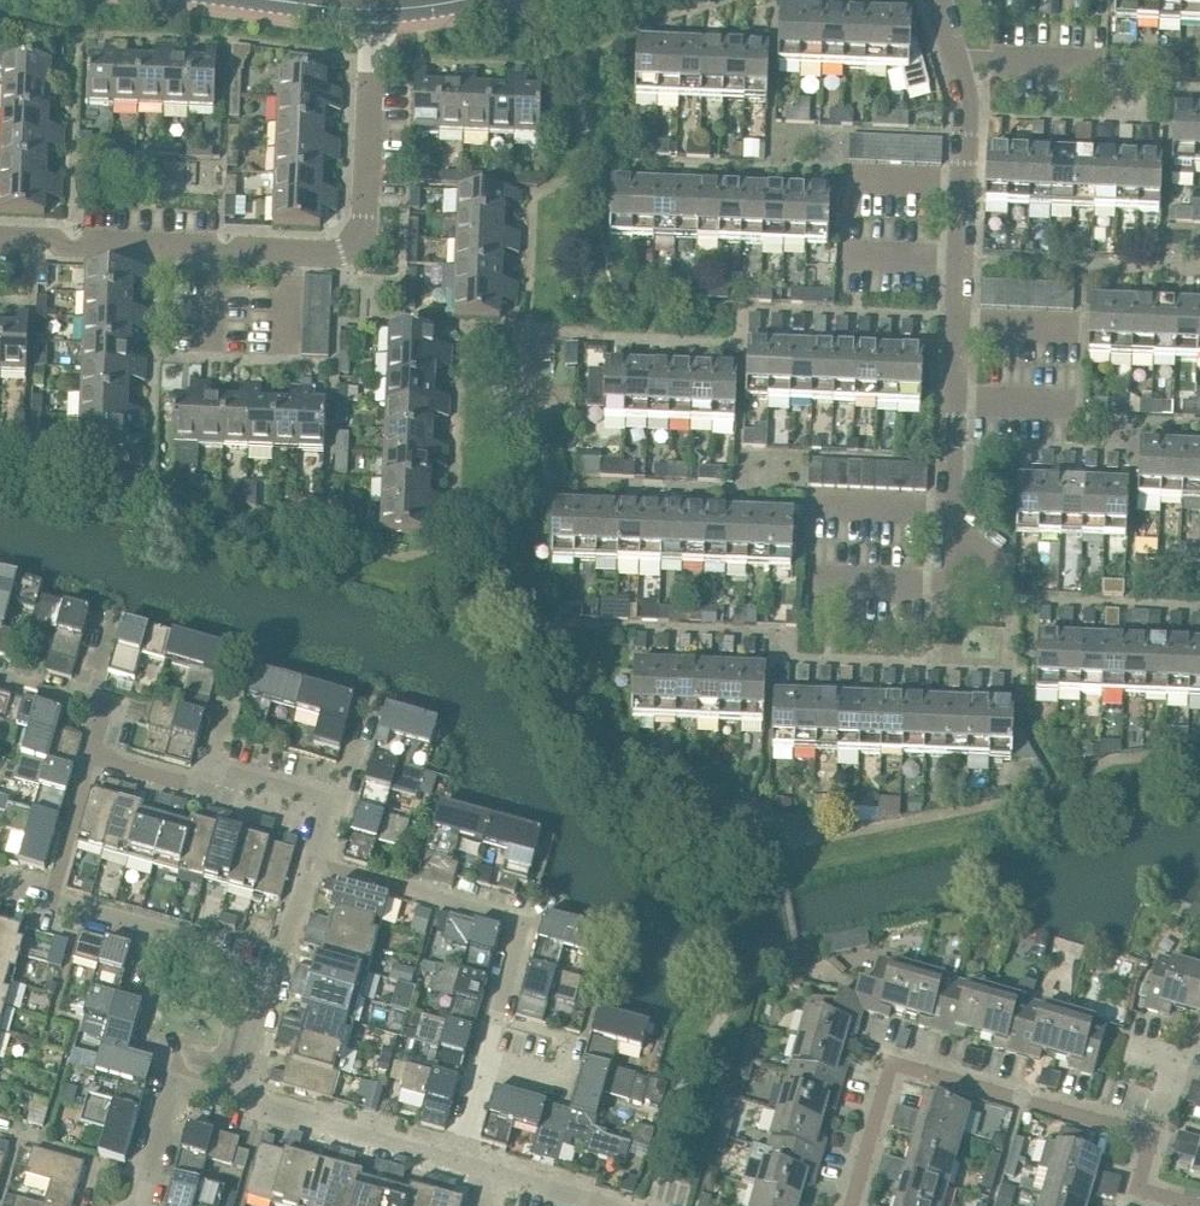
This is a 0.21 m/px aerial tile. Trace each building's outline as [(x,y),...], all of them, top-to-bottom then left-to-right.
[(1138,0),(1115,0),(1114,20),(1137,21),(1138,0)] [(1137,21),(1159,22),(1160,0),(1138,0),(1137,21)] [(1159,22),(1180,23),(1181,0),(1160,0),(1159,22)] [(1180,23),(1199,23),(1199,0),(1181,0),(1180,23)] [(780,9),(778,64),(800,65),(803,10),(780,9)] [(800,65),(822,66),(825,11),(803,10),(800,65)] [(822,66),(844,67),(847,12),(825,11),(822,66)] [(844,67),(866,68),(868,13),(847,12),(844,67)] [(890,14),(868,13),(866,68),(887,69),(890,14)] [(890,14),(887,69),(902,69),(908,92),(929,86),(917,42),(911,44),(912,15),(890,14)] [(657,96),(660,42),(637,41),(635,95),(657,96)] [(114,106),(116,43),(106,42),(105,52),(105,59),(90,58),(88,105),(114,106)] [(682,43),(660,42),(657,96),(679,97),(682,43)] [(114,106),(139,107),(141,60),(126,59),(127,43),(116,43),(114,106)] [(704,44),(682,43),(679,97),(701,98),(704,44)] [(725,45),(704,44),(701,98),(723,99),(725,45)] [(139,107),(164,108),(167,45),(156,45),(156,60),(141,60),(139,107)] [(164,108),(189,109),(191,62),(176,61),(177,54),(177,45),(167,45),(164,108)] [(747,46),(725,45),(723,99),(745,100),(747,46)] [(767,101),(770,47),(747,46),(745,100),(767,101)] [(191,62),(189,109),(215,110),(217,47),(206,47),(206,62),(191,62)] [(67,91),(67,80),(51,79),(52,64),(37,63),(38,50),(1,48),(0,49),(0,69),(1,69),(5,69),(4,88),(67,91)] [(278,99),(341,101),(341,91),(325,90),(326,75),(324,75),(324,60),(288,55),(288,73),(279,73),(278,99)] [(1124,64),(1123,78),(1135,79),(1135,65),(1124,64)] [(1135,79),(1156,80),(1157,66),(1135,65),(1135,79)] [(1156,80),(1177,80),(1178,67),(1157,66),(1156,80)] [(1177,80),(1190,81),(1190,67),(1178,67),(1177,80)] [(438,132),(440,86),(426,85),(426,69),(415,69),(412,131),(438,132)] [(242,71),(232,71),(231,97),(241,97),(242,71)] [(438,132),(463,133),(466,71),(455,71),(455,86),(440,86),(438,132)] [(463,133),(488,135),(490,88),(476,87),(476,71),(466,71),(463,133)] [(488,135),(513,136),(516,73),(505,73),(505,88),(490,88),(488,135)] [(516,73),(513,136),(539,137),(541,90),(526,89),(526,74),(516,73)] [(4,88),(3,113),(50,115),(51,101),(67,101),(67,91),(4,88)] [(230,118),(240,118),(241,97),(231,97),(230,118)] [(278,99),(277,124),(324,126),(325,111),(341,111),(341,101),(278,99)] [(786,122),(798,123),(798,109),(787,108),(786,122)] [(798,123),(809,123),(810,110),(798,109),(798,123)] [(830,124),(841,124),(842,111),(830,110),(830,124)] [(1174,110),(1172,164),(1194,165),(1196,111),(1174,110)] [(841,124),(863,125),(864,111),(842,111),(841,124)] [(863,125),(885,126),(885,112),(864,111),(863,125)] [(885,126),(908,127),(909,113),(885,112),(885,126)] [(3,113),(2,138),(65,141),(65,130),(49,129),(50,115),(3,113)] [(999,137),(1000,122),(988,121),(988,136),(999,137)] [(1022,123),(1011,122),(1010,137),(1021,137),(1022,123)] [(1044,124),(1033,123),(1032,138),(1043,138),(1044,124)] [(277,124),(276,149),(339,151),(339,141),(323,140),(324,126),(277,124)] [(1065,124),(1054,124),(1054,139),(1065,139),(1065,124)] [(1092,126),(1076,125),(1076,140),(1091,140),(1092,126)] [(1112,127),(1098,126),(1097,143),(1111,144),(1112,127)] [(240,127),(229,127),(229,147),(239,147),(240,127)] [(1133,145),(1134,128),(1119,127),(1118,144),(1133,145)] [(1152,128),(1141,128),(1141,143),(1151,143),(1152,128)] [(863,162),(864,136),(850,135),(849,161),(863,162)] [(876,163),(877,136),(864,136),(863,162),(876,163)] [(889,163),(890,137),(877,136),(876,163),(889,163)] [(890,137),(889,163),(901,164),(903,137),(890,137)] [(915,164),(916,138),(903,137),(901,164),(915,164)] [(2,138),(1,163),(48,165),(49,150),(64,151),(65,141),(2,138)] [(927,165),(928,138),(916,138),(915,164),(927,165)] [(928,138),(927,165),(941,166),(942,139),(928,138)] [(637,154),(655,154),(655,141),(637,141),(637,154)] [(655,154),(670,155),(670,141),(655,141),(655,154)] [(80,148),(79,153),(112,154),(113,144),(92,142),(92,148),(80,148)] [(687,156),(698,156),(699,143),(687,143),(687,156)] [(698,156),(710,157),(710,144),(699,143),(698,156)] [(112,154),(136,155),(137,145),(113,144),(112,154)] [(731,158),(743,158),(744,144),(731,144),(731,158)] [(141,155),(161,156),(162,156),(163,146),(142,145),(141,155)] [(162,156),(182,157),(182,147),(163,146),(162,156)] [(187,157),(213,158),(213,147),(187,147),(187,157)] [(228,168),(238,168),(239,147),(229,147),(228,168)] [(276,149),(275,174),(322,176),(323,161),(338,162),(339,151),(276,149)] [(987,150),(985,205),(1007,206),(1010,151),(987,150)] [(1032,152),(1010,151),(1007,206),(1029,206),(1032,152)] [(1053,153),(1032,152),(1029,206),(1051,207),(1053,153)] [(1075,154),(1053,153),(1051,207),(1073,208),(1075,154)] [(1097,154),(1075,154),(1073,208),(1094,209),(1097,154)] [(1097,154),(1094,209),(1108,210),(1108,216),(1116,217),(1116,210),(1118,155),(1097,154)] [(1140,156),(1118,155),(1116,210),(1138,211),(1140,156)] [(1160,212),(1162,157),(1140,156),(1138,211),(1160,212)] [(0,186),(0,188),(62,191),(63,180),(47,180),(48,165),(1,163),(0,186)] [(510,185),(511,172),(492,171),(491,184),(510,185)] [(410,181),(431,182),(432,172),(411,172),(410,181)] [(441,182),(461,183),(461,173),(442,173),(441,182)] [(461,183),(482,184),(483,174),(461,173),(461,183)] [(275,174),(274,199),(337,201),(337,191),(321,190),(322,176),(275,174)] [(511,175),(511,185),(533,186),(534,176),(511,175)] [(238,177),(227,177),(226,197),(237,198),(238,177)] [(632,237),(634,182),(612,181),(610,236),(632,237)] [(656,183),(634,182),(632,237),(653,238),(656,183)] [(678,184),(656,183),(653,238),(675,239),(678,184)] [(699,185),(678,184),(675,239),(696,240),(699,185)] [(721,186),(699,185),(696,240),(718,241),(721,186)] [(743,187),(721,186),(718,241),(740,242),(743,187)] [(765,188),(743,187),(740,242),(762,243),(765,188)] [(46,215),(46,201),(62,201),(62,191),(0,188),(0,214),(46,215)] [(420,209),(420,188),(410,188),(409,209),(420,209)] [(762,243),(783,244),(786,189),(765,188),(762,243)] [(783,244),(805,245),(808,190),(786,189),(783,244)] [(459,190),(458,216),(504,218),(505,203),(521,204),(521,192),(459,190)] [(808,190),(805,245),(828,246),(830,191),(808,190)] [(226,218),(236,218),(237,198),(226,197),(226,218)] [(273,225),(320,226),(320,211),(336,212),(337,201),(274,199),(273,225)] [(1199,223),(1199,201),(1193,200),(1193,208),(1192,208),(1191,223),(1199,223)] [(1176,222),(1191,223),(1192,208),(1177,208),(1176,222)] [(458,216),(457,241),(519,244),(520,233),(504,233),(504,218),(458,216)] [(419,219),(409,219),(409,239),(419,239),(419,219)] [(409,239),(408,264),(417,264),(419,239),(409,239)] [(457,241),(456,266),(502,268),(503,253),(519,254),(519,244),(457,241)] [(48,287),(49,266),(39,266),(38,286),(48,287)] [(456,266),(455,291),(517,294),(517,283),(501,283),(502,268),(456,266)] [(149,270),(88,268),(86,268),(85,294),(133,296),(134,281),(149,282),(149,270)] [(417,270),(407,269),(406,289),(416,289),(417,270)] [(305,290),(332,292),(332,278),(306,277),(305,290)] [(618,295),(632,296),(633,280),(618,280),(618,295)] [(994,308),(995,281),(982,281),(981,307),(994,308)] [(995,281),(994,308),(1007,308),(1008,282),(995,281)] [(675,297),(680,298),(689,298),(690,283),(676,282),(675,297)] [(1008,282),(1007,308),(1020,309),(1021,283),(1008,282)] [(1021,283),(1020,309),(1033,309),(1034,283),(1021,283)] [(1034,283),(1033,309),(1046,310),(1047,284),(1034,283)] [(1047,284),(1046,310),(1059,311),(1061,284),(1047,284)] [(1061,284),(1059,311),(1073,311),(1074,285),(1061,284)] [(748,301),(759,301),(760,288),(749,287),(748,301)] [(759,301),(771,302),(771,288),(760,288),(759,301)] [(790,303),(802,303),(803,288),(791,288),(790,303)] [(405,310),(415,310),(416,289),(406,289),(405,310)] [(332,292),(305,290),(304,303),(331,305),(332,292)] [(804,303),(815,304),(815,290),(804,290),(804,303)] [(455,291),(453,317),(500,319),(500,304),(516,304),(517,294),(455,291)] [(85,294),(84,319),(147,321),(147,311),(132,310),(133,296),(85,294)] [(38,296),(37,317),(47,317),(47,316),(56,317),(57,312),(47,312),(48,297),(38,296)] [(1090,301),(1088,356),(1110,357),(1112,302),(1090,301)] [(1110,357),(1132,357),(1135,302),(1112,302),(1110,357)] [(1132,357),(1154,358),(1156,303),(1135,302),(1132,357)] [(331,305),(304,303),(304,316),(331,317),(331,305)] [(1154,358),(1175,359),(1178,304),(1156,303),(1154,358)] [(1175,359),(1197,360),(1199,305),(1178,304),(1175,359)] [(27,375),(30,312),(18,312),(17,328),(4,327),(2,374),(27,375)] [(749,314),(748,345),(746,398),(769,399),(771,344),(758,344),(758,330),(760,330),(760,315),(749,314)] [(331,317),(304,316),(303,330),(330,331),(331,317)] [(783,331),(783,317),(772,316),(772,331),(783,331)] [(37,317),(36,337),(46,337),(47,317),(37,317)] [(804,332),(804,317),(794,317),(794,331),(804,332)] [(826,333),(826,318),(815,318),(815,333),(826,333)] [(84,319),(83,344),(131,345),(132,331),(147,331),(147,321),(84,319)] [(848,334),(849,319),(837,319),(837,334),(848,334)] [(855,403),(876,404),(879,349),(869,348),(870,320),(859,320),(858,348),(855,403)] [(891,335),(891,321),(881,321),(880,335),(891,335)] [(913,337),(913,322),(902,322),(902,336),(913,337)] [(390,329),(388,355),(451,358),(452,347),(436,346),(437,331),(390,329)] [(330,331),(303,330),(303,342),(330,343),(330,331)] [(351,333),(341,333),(340,353),(350,353),(351,333)] [(330,343),(303,342),(302,356),(329,357),(330,343)] [(83,344),(82,369),(145,371),(145,360),(131,360),(131,345),(83,344)] [(769,399),(790,400),(793,345),(771,344),(769,399)] [(814,346),(793,345),(790,400),(812,401),(814,346)] [(836,347),(814,346),(812,401),(833,402),(836,347)] [(36,347),(35,371),(44,371),(45,347),(36,347)] [(858,348),(836,347),(833,402),(855,403),(858,348)] [(900,350),(879,349),(876,404),(898,405),(900,350)] [(900,350),(898,405),(921,406),(923,351),(900,350)] [(339,373),(350,374),(350,353),(340,353),(339,373)] [(388,355),(387,380),(435,382),(435,367),(451,368),(451,358),(388,355)] [(626,419),(628,364),(606,363),(605,372),(590,371),(589,407),(604,407),(603,418),(626,419)] [(650,365),(628,364),(626,419),(647,420),(650,365)] [(647,420),(669,421),(671,366),(650,365),(647,420)] [(669,421),(691,422),(693,367),(671,366),(669,421)] [(691,422),(712,423),(715,368),(693,367),(691,422)] [(712,423),(735,424),(737,369),(715,368),(712,423)] [(82,369),(81,394),(129,396),(129,380),(145,381),(145,371),(82,369)] [(387,380),(386,405),(449,407),(450,397),(434,396),(435,382),(387,380)] [(199,446),(202,383),(191,383),(190,398),(175,398),(173,445),(199,446)] [(199,446),(224,447),(226,400),(211,399),(211,384),(202,383),(199,446)] [(224,447),(249,448),(251,385),(241,385),(240,400),(226,400),(224,447)] [(249,448),(274,449),(276,402),(261,401),(262,386),(251,385),(249,448)] [(339,386),(338,403),(349,403),(349,387),(339,386)] [(274,449),(299,451),(301,387),(290,387),(290,403),(276,402),(274,449)] [(324,452),(326,404),(311,404),(312,388),(301,387),(299,451),(324,452)] [(1130,415),(1151,416),(1152,401),(1153,393),(1142,392),(1142,401),(1140,401),(1131,395),(1130,415)] [(81,394),(81,419),(143,421),(143,410),(128,410),(129,396),(81,394)] [(33,396),(32,417),(42,417),(42,396),(33,396)] [(1151,416),(1173,417),(1173,402),(1152,401),(1151,416)] [(1183,417),(1195,418),(1195,402),(1183,401),(1183,417)] [(338,403),(337,415),(348,415),(349,403),(338,403)] [(386,405),(385,430),(433,432),(433,417),(449,417),(449,407),(386,405)] [(13,437),(14,437),(24,437),(25,415),(14,414),(13,437)] [(41,437),(42,417),(32,417),(31,436),(41,437)] [(68,418),(67,443),(80,443),(80,445),(127,447),(127,431),(142,432),(143,421),(81,419),(68,418)] [(385,430),(384,455),(447,458),(448,447),(432,446),(433,432),(385,430)] [(337,434),(336,453),(348,454),(348,434),(337,434)] [(1140,445),(1138,499),(1160,500),(1162,446),(1140,445)] [(1160,500),(1181,501),(1184,447),(1162,446),(1160,500)] [(1199,502),(1199,447),(1184,447),(1181,501),(1199,502)] [(1031,452),(1020,452),(1019,466),(1030,466),(1031,452)] [(347,474),(348,454),(336,453),(335,473),(347,474)] [(1053,453),(1043,453),(1042,467),(1053,467),(1053,453)] [(1075,454),(1064,453),(1063,468),(1074,468),(1075,454)] [(1096,455),(1086,454),(1085,469),(1096,469),(1096,455)] [(384,455),(383,480),(431,482),(431,467),(447,468),(447,458),(384,455)] [(1118,456),(1107,455),(1107,470),(1117,470),(1118,456)] [(582,474),(598,475),(623,476),(624,463),(624,460),(582,458),(582,474)] [(823,486),(824,460),(810,459),(809,486),(823,486)] [(836,487),(837,461),(824,460),(823,486),(836,487)] [(699,480),(710,480),(710,467),(709,467),(710,461),(700,461),(699,480)] [(849,488),(850,461),(837,461),(836,487),(849,488)] [(850,461),(849,488),(861,488),(863,462),(850,461)] [(863,462),(861,488),(874,489),(875,462),(863,462)] [(875,462),(874,489),(887,489),(889,463),(875,462)] [(623,476),(635,477),(635,464),(624,463),(623,476)] [(900,490),(901,464),(889,463),(887,489),(900,490)] [(655,478),(666,478),(667,465),(655,464),(655,478)] [(688,479),(689,467),(689,464),(668,464),(668,465),(667,465),(666,478),(688,479)] [(901,464),(900,490),(914,491),(915,464),(901,464)] [(915,464),(914,491),(926,491),(928,465),(915,464)] [(197,490),(197,478),(197,467),(187,467),(187,487),(197,490)] [(710,480),(721,481),(721,467),(710,467),(710,480)] [(207,478),(197,478),(197,490),(207,492),(207,478)] [(1126,540),(1128,485),(1115,484),(1115,479),(1107,479),(1107,484),(1106,484),(1104,539),(1126,540)] [(383,480),(382,505),(445,508),(445,497),(430,496),(431,482),(383,480)] [(1018,480),(1016,535),(1039,536),(1042,481),(1018,480)] [(1063,482),(1042,481),(1039,536),(1060,537),(1063,482)] [(247,504),(247,482),(237,482),(237,501),(247,504)] [(257,482),(247,482),(247,504),(257,508),(257,482)] [(1060,537),(1082,538),(1085,483),(1063,482),(1060,537)] [(346,504),(347,483),(335,483),(334,503),(346,504)] [(1106,484),(1085,483),(1082,538),(1104,539),(1106,484)] [(295,501),(295,506),(296,506),(296,520),(305,522),(306,502),(295,501)] [(345,524),(346,504),(334,503),(333,523),(345,524)] [(575,560),(577,505),(555,504),(554,513),(541,512),(540,531),(554,532),(552,559),(575,560)] [(296,506),(295,506),(280,505),(280,515),(286,517),(296,520),(296,506)] [(445,508),(382,505),(381,530),(429,532),(429,517),(445,518),(445,508)] [(599,506),(577,505),(575,560),(596,561),(599,506)] [(596,561),(618,561),(620,507),(599,506),(596,561)] [(618,561),(639,562),(642,507),(620,507),(618,561)] [(639,562),(661,563),(664,508),(642,507),(639,562)] [(661,563),(683,564),(685,509),(664,508),(661,563)] [(683,564),(704,565),(707,510),(685,509),(683,564)] [(704,565),(726,566),(728,511),(707,510),(704,565)] [(726,566),(748,567),(750,512),(728,511),(726,566)] [(748,567),(769,568),(772,513),(750,512),(748,567)] [(772,513),(769,568),(792,569),(794,513),(772,513)] [(1153,557),(1180,558),(1180,547),(1153,546),(1153,557)] [(1199,559),(1199,549),(1186,549),(1186,559),(1199,559)] [(5,656),(12,631),(5,629),(12,605),(34,611),(31,623),(32,623),(39,597),(40,597),(44,585),(0,572),(0,655),(5,656)] [(90,612),(40,597),(39,597),(32,623),(56,630),(45,671),(72,678),(90,612)] [(615,619),(637,620),(637,606),(630,606),(630,598),(616,597),(616,599),(615,619)] [(602,598),(601,619),(615,619),(616,599),(602,598)] [(557,617),(571,617),(572,617),(573,604),(558,603),(557,617)] [(572,617),(583,618),(584,604),(573,604),(572,617)] [(637,620),(642,620),(659,621),(659,607),(637,606),(637,620)] [(659,621),(680,622),(681,608),(659,607),(659,621)] [(680,622),(702,623),(702,609),(681,608),(680,622)] [(1051,609),(1040,608),(1039,623),(1050,624),(1051,609)] [(702,623),(725,624),(725,610),(702,609),(702,623)] [(1073,610),(1061,609),(1061,624),(1072,625),(1073,610)] [(734,624),(745,625),(746,611),(734,610),(734,624)] [(1094,611),(1083,610),(1082,625),(1093,626),(1094,611)] [(745,625),(757,626),(757,611),(746,611),(745,625)] [(1116,612),(1105,611),(1104,626),(1116,626),(1116,612)] [(786,627),(798,627),(798,612),(786,612),(786,627)] [(1137,612),(1127,612),(1126,627),(1137,627),(1137,612)] [(1159,613),(1148,613),(1148,628),(1159,628),(1159,613)] [(1181,614),(1170,614),(1169,629),(1180,629),(1181,614)] [(1191,615),(1191,629),(1199,630),(1199,615),(1191,615)] [(123,620),(109,671),(108,672),(109,672),(135,679),(142,654),(166,661),(173,635),(123,620)] [(646,635),(636,634),(635,649),(646,649),(646,635)] [(224,649),(173,635),(166,661),(190,668),(178,708),(178,709),(205,717),(224,649)] [(669,636),(658,635),(658,650),(668,651),(669,636)] [(679,650),(700,651),(701,637),(680,636),(679,650)] [(711,652),(712,638),(701,637),(700,651),(711,652)] [(734,639),(723,638),(723,653),(734,653),(734,639)] [(1058,693),(1060,639),(1038,638),(1036,692),(1058,693)] [(1082,640),(1060,639),(1058,693),(1080,694),(1082,640)] [(755,640),(745,640),(745,654),(755,654),(755,640)] [(1104,640),(1082,640),(1080,694),(1101,695),(1104,640)] [(1126,641),(1104,640),(1101,695),(1123,696),(1126,641)] [(1147,642),(1126,641),(1123,696),(1145,697),(1147,642)] [(1169,643),(1147,642),(1145,697),(1166,697),(1169,643)] [(1190,644),(1169,643),(1166,697),(1188,698),(1190,644)] [(1190,644),(1188,698),(1199,699),(1199,644),(1190,644)] [(654,719),(656,664),(634,663),(632,718),(654,719)] [(678,665),(656,664),(654,719),(676,720),(678,665)] [(700,666),(678,665),(676,720),(697,721),(700,666)] [(697,721),(719,722),(721,667),(700,666),(697,721)] [(785,681),(786,667),(775,666),(775,681),(785,681)] [(743,668),(721,667),(719,722),(741,723),(743,668)] [(808,668),(798,667),(797,682),(808,682),(808,668)] [(763,724),(765,669),(743,668),(741,723),(763,724)] [(830,669),(819,668),(819,682),(830,683),(830,669)] [(852,669),(841,669),(841,683),(851,684),(852,669)] [(253,670),(242,708),(238,722),(264,729),(272,704),(296,711),(303,685),(253,670)] [(873,670),(863,670),(862,684),(873,685),(873,670)] [(895,671),(884,671),(884,685),(894,686),(895,671)] [(917,672),(906,672),(905,686),(916,687),(917,672)] [(938,673),(927,673),(927,687),(937,688),(938,673)] [(960,674),(949,673),(948,688),(959,688),(960,674)] [(982,675),(971,674),(970,689),(981,690),(982,675)] [(1003,676),(992,675),(992,690),(1003,690),(1003,676)] [(340,750),(354,699),(303,685),(296,711),(320,718),(313,743),(340,750)] [(0,694),(0,723),(3,724),(11,697),(0,694)] [(774,695),(772,750),(794,751),(796,696),(774,695)] [(794,751),(816,752),(818,697),(796,696),(794,751)] [(62,712),(11,697),(3,724),(28,731),(21,755),(47,762),(52,745),(56,730),(57,730),(62,712)] [(816,752),(837,752),(840,698),(818,697),(816,752)] [(837,752),(859,753),(862,699),(840,698),(837,752)] [(859,753),(881,754),(883,700),(862,699),(859,753)] [(881,754),(902,755),(904,701),(883,700),(881,754)] [(191,767),(205,717),(178,709),(178,708),(154,701),(146,728),(171,735),(164,759),(191,767)] [(902,755),(924,756),(926,702),(904,701),(902,755)] [(924,756),(945,757),(948,703),(926,702),(924,756)] [(945,757),(967,758),(970,704),(948,703),(945,757)] [(967,758),(989,759),(991,705),(970,704),(967,758)] [(1013,706),(991,705),(989,759),(1011,760),(1013,706)] [(387,708),(385,712),(372,759),(398,766),(398,765),(409,768),(411,759),(422,747),(430,749),(438,722),(387,708)] [(52,745),(77,753),(82,737),(57,730),(56,730),(52,745)] [(58,820),(73,769),(77,753),(52,745),(47,762),(21,755),(17,768),(5,764),(1,780),(13,784),(14,780),(40,788),(33,811),(33,812),(58,820)] [(372,759),(358,809),(384,816),(385,815),(391,791),(417,798),(424,772),(409,768),(398,765),(398,766),(372,759)] [(92,793),(77,844),(103,851),(122,784),(107,780),(103,796),(92,793)] [(136,788),(122,784),(103,851),(128,858),(143,806),(132,803),(136,788)] [(172,798),(157,794),(153,809),(143,806),(128,858),(153,865),(172,798)] [(153,865),(178,873),(193,821),(183,818),(187,802),(172,798),(153,865)] [(909,799),(908,812),(922,812),(922,799),(909,799)] [(28,866),(44,870),(58,820),(33,812),(33,811),(7,804),(4,814),(0,813),(0,830),(25,837),(18,863),(28,866)] [(440,805),(426,855),(442,860),(435,884),(451,889),(458,864),(452,863),(459,838),(484,845),(491,819),(440,805)] [(222,812),(208,808),(203,824),(193,821),(178,873),(203,880),(222,812)] [(358,809),(344,859),(370,867),(377,842),(403,849),(410,822),(385,815),(384,816),(358,809)] [(237,816),(222,812),(203,880),(229,887),(243,835),(232,832),(237,816)] [(527,884),(539,844),(542,833),(491,819),(484,845),(508,851),(497,889),(513,894),(517,881),(527,884)] [(229,887),(254,894),(269,843),(243,835),(229,887)] [(254,894),(280,901),(298,839),(285,835),(282,846),(269,843),(254,894)] [(426,855),(420,879),(419,880),(435,884),(442,860),(426,855)] [(326,880),(326,881),(323,892),(334,895),(330,909),(381,924),(389,897),(326,880)] [(310,916),(306,930),(374,949),(381,924),(330,909),(327,920),(310,916)] [(218,924),(235,928),(237,919),(221,914),(218,924)] [(468,949),(461,973),(461,974),(487,981),(501,930),(450,915),(443,942),(468,949)] [(545,915),(531,965),(530,966),(556,974),(557,973),(563,948),(589,955),(596,929),(570,922),(545,915)] [(0,922),(0,951),(21,957),(28,930),(0,922)] [(367,974),(374,949),(306,930),(302,945),(319,950),(316,959),(367,974)] [(80,933),(77,945),(73,959),(99,966),(92,991),(117,998),(117,997),(131,947),(80,933)] [(14,982),(21,957),(0,951),(0,978),(14,982)] [(1160,957),(1145,1010),(1169,1016),(1171,1008),(1185,1012),(1197,968),(1160,957)] [(297,965),(292,980),(360,1000),(367,974),(316,959),(313,970),(297,965)] [(863,1011),(867,1012),(889,1018),(892,1010),(906,1014),(918,970),(879,959),(872,984),(861,981),(857,994),(855,998),(863,1011)] [(473,1032),(473,1030),(487,981),(461,974),(461,973),(436,966),(429,992),(454,999),(447,1024),(447,1025),(473,1032)] [(530,966),(520,1002),(516,1016),(543,1023),(550,999),(575,1006),(582,980),(557,973),(556,974),(530,966)] [(1197,968),(1185,1012),(1199,1016),(1199,969),(1197,968)] [(956,981),(918,970),(906,1014),(920,1018),(918,1027),(941,1033),(956,981)] [(784,984),(800,988),(802,982),(786,977),(784,984)] [(7,1007),(14,982),(0,978),(0,1005),(7,1007)] [(292,980),(288,995),(304,1000),(301,1010),(353,1025),(360,1000),(292,980)] [(993,992),(956,981),(941,1033),(964,1040),(966,1031),(981,1035),(993,992)] [(92,991),(84,1016),(109,1023),(102,1048),(128,1055),(142,1005),(117,997),(117,998),(92,991)] [(1031,1002),(993,992),(981,1035),(995,1039),(993,1047),(1016,1054),(1031,1002)] [(852,997),(839,993),(836,1006),(810,998),(799,1037),(843,1050),(847,1035),(855,1038),(863,1011),(855,998),(852,997)] [(1069,1013),(1031,1002),(1016,1054),(1040,1060),(1042,1053),(1057,1057),(1069,1013)] [(282,1016),(278,1030),(346,1049),(353,1025),(301,1010),(298,1021),(282,1016)] [(599,1011),(585,1061),(611,1069),(612,1068),(619,1044),(643,1051),(650,1025),(599,1011)] [(1092,1075),(1105,1029),(1107,1024),(1069,1013),(1057,1057),(1071,1061),(1069,1068),(1092,1075)] [(459,1082),(459,1079),(473,1032),(447,1025),(447,1024),(422,1016),(421,1020),(410,1017),(407,1029),(418,1032),(415,1042),(440,1049),(433,1073),(433,1074),(459,1082)] [(1167,1042),(1176,1044),(1181,1028),(1172,1026),(1167,1042)] [(897,1046),(906,1048),(911,1032),(901,1029),(897,1046)] [(278,1030),(274,1045),(291,1050),(288,1060),(339,1074),(346,1049),(278,1030)] [(799,1037),(788,1075),(841,1090),(848,1066),(839,1064),(843,1050),(799,1037)] [(755,1047),(746,1044),(741,1061),(750,1064),(755,1047)] [(102,1048),(95,1073),(119,1080),(112,1104),(139,1112),(153,1062),(128,1055),(102,1048)] [(972,1067),(976,1051),(967,1048),(962,1064),(972,1067)] [(976,1051),(972,1067),(982,1070),(986,1053),(976,1051)] [(269,1083),(332,1100),(339,1074),(288,1060),(284,1074),(273,1071),(269,1083)] [(585,1061),(571,1111),(570,1112),(597,1119),(604,1094),(641,1105),(646,1088),(648,1081),(636,1077),(636,1075),(612,1068),(611,1069),(585,1061)] [(736,1077),(745,1079),(750,1064),(741,1061),(736,1077)] [(408,1066),(400,1092),(426,1099),(419,1124),(444,1131),(445,1131),(449,1118),(459,1082),(433,1074),(433,1073),(408,1066)] [(1048,1089),(1052,1072),(1043,1069),(1038,1086),(1048,1089)] [(1052,1072),(1048,1089),(1056,1091),(1061,1075),(1052,1072)] [(788,1075),(778,1112),(822,1125),(826,1109),(835,1112),(841,1090),(788,1075)] [(919,1124),(963,1137),(970,1111),(951,1106),(954,1095),(933,1089),(930,1100),(926,1099),(919,1124)] [(547,1104),(516,1096),(496,1090),(481,1142),(508,1149),(515,1124),(539,1130),(539,1131),(547,1104)] [(28,1122),(44,1126),(51,1101),(35,1097),(28,1122)] [(112,1104),(88,1097),(81,1123),(105,1130),(98,1154),(125,1162),(139,1112),(112,1104)] [(571,1111),(547,1104),(539,1131),(539,1130),(532,1155),(558,1163),(563,1145),(567,1146),(571,1144),(573,1140),(589,1144),(586,1153),(625,1164),(631,1143),(606,1136),(607,1132),(594,1128),(597,1119),(570,1112),(571,1111)] [(778,1112),(767,1150),(820,1165),(826,1141),(818,1138),(822,1125),(778,1112)] [(733,1122),(724,1119),(719,1136),(729,1139),(733,1122)] [(1007,1139),(1012,1122),(1002,1119),(997,1136),(1007,1139)] [(919,1124),(912,1149),(956,1162),(963,1137),(919,1124)] [(237,1150),(240,1140),(188,1126),(174,1176),(200,1184),(200,1183),(207,1159),(244,1169),(248,1154),(237,1150)] [(1094,1183),(1101,1157),(1080,1151),(1084,1136),(1062,1129),(1057,1145),(1046,1141),(1039,1167),(1094,1183)] [(275,1138),(264,1135),(247,1197),(271,1204),(285,1153),(272,1149),(275,1138)] [(715,1152),(724,1155),(729,1139),(719,1136),(715,1152)] [(9,1144),(0,1142),(0,1176),(9,1144)] [(1014,1142),(1009,1159),(1019,1162),(1024,1145),(1014,1142)] [(341,1150),(326,1146),(322,1163),(311,1160),(298,1205),(325,1205),(341,1150)] [(84,1164),(84,1163),(33,1149),(26,1174),(50,1181),(43,1205),(72,1205),(84,1164)] [(912,1149),(905,1174),(949,1186),(956,1162),(912,1149)] [(341,1150),(325,1205),(352,1205),(361,1174),(350,1171),(355,1154),(341,1150)] [(767,1150),(756,1187),(800,1200),(805,1185),(813,1187),(820,1165),(767,1150)] [(278,1205),(298,1205),(311,1160),(285,1153),(271,1204),(278,1205)] [(987,1170),(997,1173),(1002,1157),(992,1154),(987,1170)] [(1019,1162),(1009,1159),(1005,1175),(1014,1178),(1019,1162)] [(376,1161),(372,1177),(361,1174),(352,1205),(379,1205),(391,1164),(376,1160),(376,1161)] [(391,1164),(379,1205),(406,1205),(411,1188),(401,1185),(405,1168),(391,1164)] [(1094,1183),(1039,1167),(1032,1192),(1043,1195),(1083,1205),(1087,1205),(1094,1183)] [(997,1173),(987,1170),(982,1186),(992,1189),(997,1173)] [(426,1175),(422,1191),(411,1188),(406,1205),(433,1205),(441,1179),(426,1174),(426,1175)] [(898,1199),(924,1205),(943,1205),(949,1186),(905,1174),(898,1199)] [(166,1205),(235,1205),(239,1194),(226,1190),(200,1183),(200,1184),(174,1176),(166,1205)] [(624,1176),(620,1191),(634,1195),(638,1180),(624,1176)] [(441,1179),(433,1205),(462,1205),(463,1203),(451,1199),(455,1183),(441,1179)] [(800,1200),(756,1187),(751,1205),(799,1205),(800,1200)] [(1010,1195),(1000,1193),(996,1205),(1006,1205),(1010,1195)] [(7,1195),(6,1195),(3,1205),(17,1205),(19,1199),(7,1195)] [(713,1197),(704,1195),(700,1205),(710,1205),(713,1197)] [(1043,1195),(1040,1205),(1083,1205),(1043,1195)]
